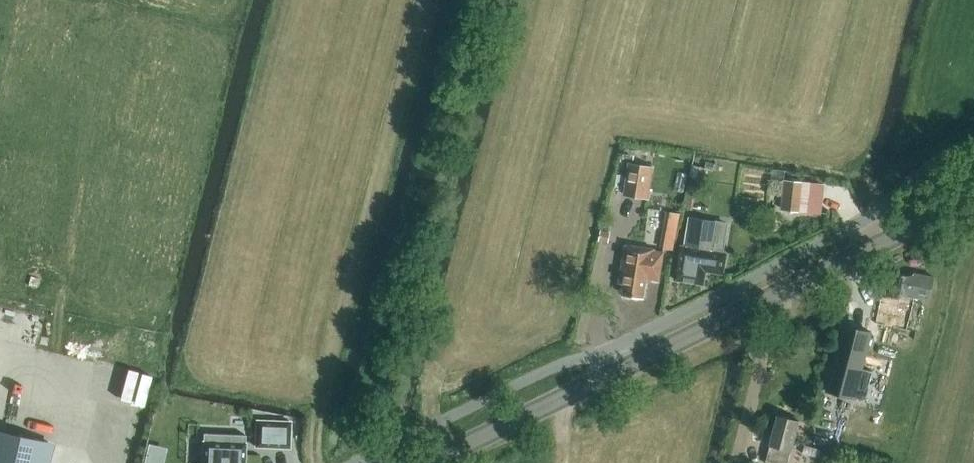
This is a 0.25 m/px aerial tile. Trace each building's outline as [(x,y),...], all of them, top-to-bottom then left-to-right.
[(714,162),(706,160),(704,167),(712,169),(714,162)] [(767,196),(772,166),(747,162),(741,191),(767,196)] [(648,200),(653,167),(628,163),(623,196),(648,200)] [(801,212),(804,181),(784,179),(781,210),(801,212)] [(674,249),(680,213),(671,212),(664,248),(674,249)] [(714,249),(718,221),(690,217),(685,247),(681,247),(675,279),(703,283),(705,273),(723,275),(726,251),(714,249)] [(625,244),(618,283),(625,284),(623,294),(644,298),(647,279),(651,280),(657,250),(625,244)] [(914,277),(894,273),(892,281),(886,280),(876,322),(907,330),(913,303),(908,301),(909,296),(929,301),(934,278),(914,273),(914,277)] [(845,320),(828,386),(866,396),(874,365),(863,362),(872,327),(845,320)] [(98,387),(136,394),(142,361),(104,354),(98,387)] [(792,450),(800,420),(778,414),(766,462),(772,462),(789,462),(792,450)] [(291,448),(292,421),(256,419),(255,446),(291,448)] [(47,436),(0,426),(0,462),(42,462),(47,436)] [(203,462),(243,462),(244,443),(204,442),(203,462)]
